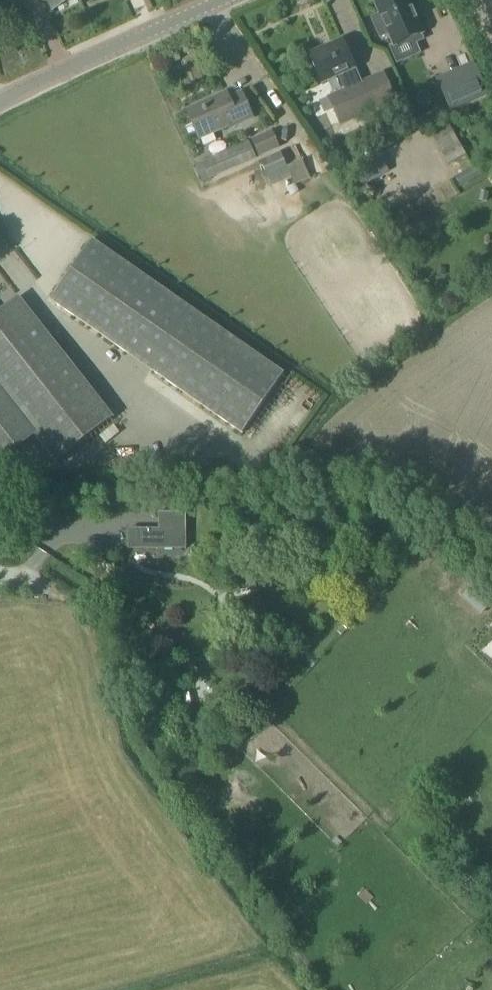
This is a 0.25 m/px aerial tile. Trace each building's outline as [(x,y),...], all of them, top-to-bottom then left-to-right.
[(41,0),(46,3),(49,2),(53,12),(79,1),(78,0),(79,0),(41,0)] [(370,19),(375,30),(379,39),(388,35),(394,47),(421,35),(406,0),(383,0),(383,1),(375,5),(379,15),(370,19)] [(342,42),(309,58),(322,84),(339,76),(346,91),(329,99),(341,126),(396,101),(383,73),(361,83),(342,42)] [(472,63),(435,80),(437,85),(449,111),(450,112),(487,96),(474,68),(472,63)] [(226,94),(187,112),(200,141),(229,128),(230,130),(253,120),(241,93),(229,99),(226,94)] [(275,132),(253,142),(259,156),(281,146),(275,132)] [(427,145),(435,159),(451,151),(443,136),(427,145)] [(282,155),(263,164),(269,175),(287,166),(282,155)] [(381,156),(355,171),(364,186),(390,172),(381,156)] [(460,187),(484,174),(478,165),(455,178),(460,187)] [(90,242),(49,301),(241,435),(282,376),(90,242)] [(35,437),(56,464),(61,460),(116,417),(20,294),(13,300),(0,310),(0,464),(35,437)] [(185,530),(137,530),(137,548),(185,548),(185,530)]
